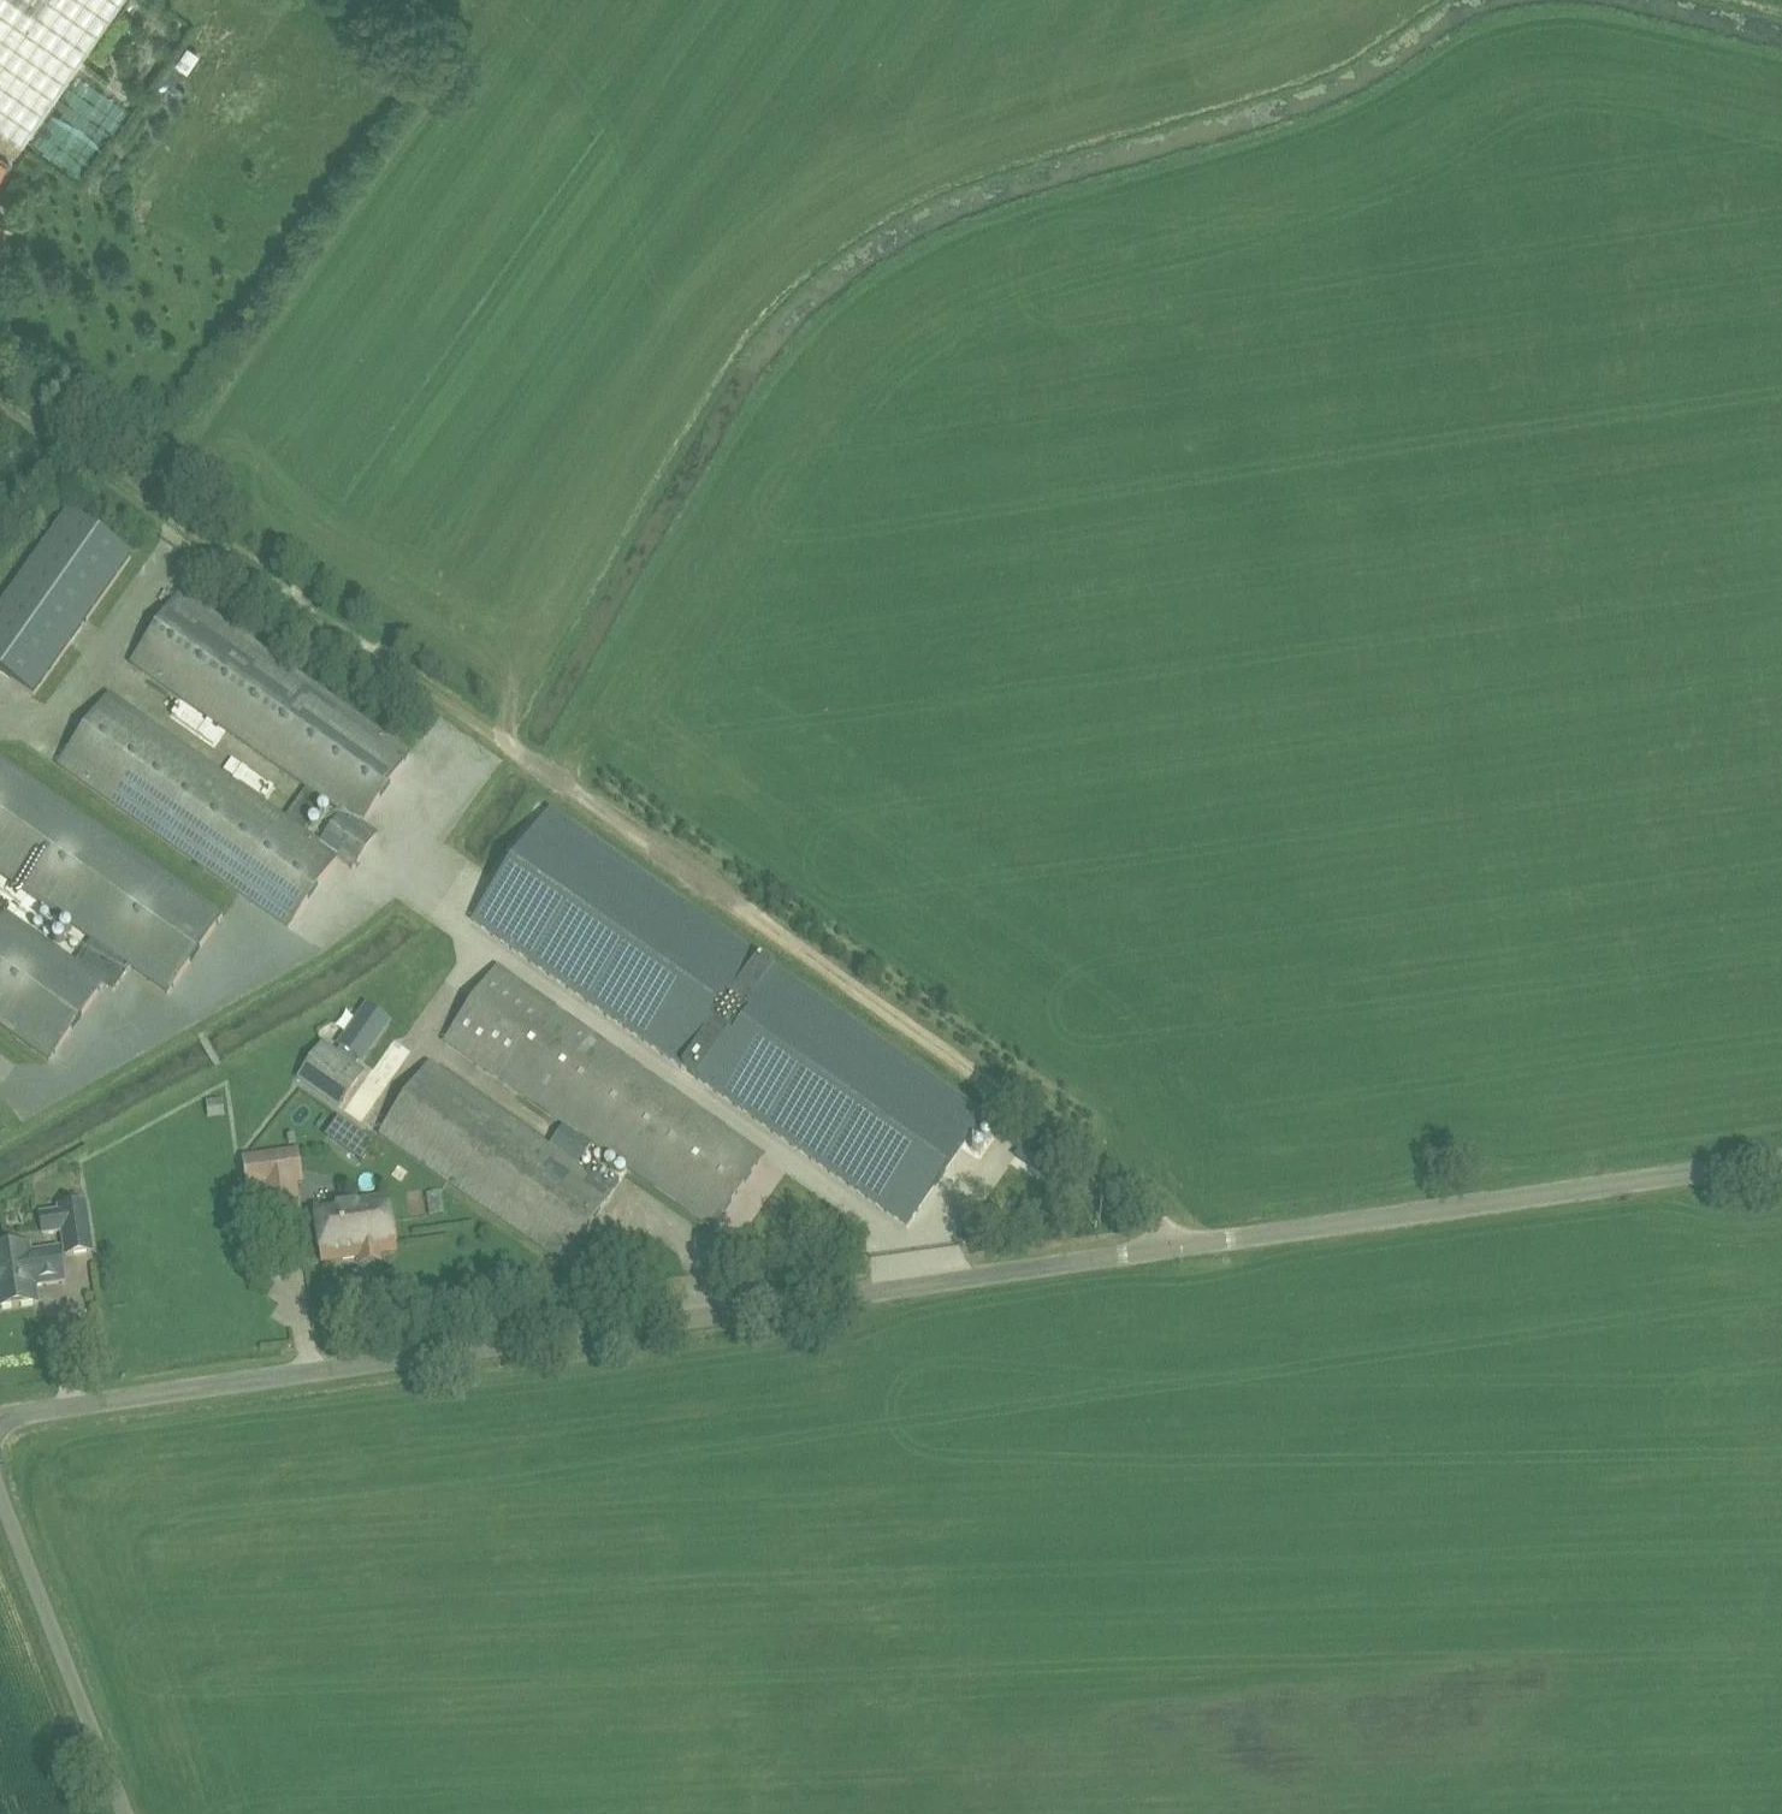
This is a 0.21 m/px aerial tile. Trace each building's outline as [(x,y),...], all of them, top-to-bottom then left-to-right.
[(21,144),(123,0),(0,0),(0,129),(21,144)] [(192,61),(182,55),(176,63),(186,70),(192,61)] [(12,228),(0,220),(0,244),(12,228)] [(133,556),(69,511),(0,608),(0,671),(34,695),(133,556)] [(61,768),(289,928),(338,859),(353,869),(377,836),(362,825),(411,755),(183,595),(133,666),(307,788),(285,820),(111,697),(61,768)] [(89,939),(129,967),(166,993),(222,915),(0,758),(0,876),(89,939)] [(550,812),(474,922),(908,1225),(984,1116),(550,812)] [(0,908),(0,1027),(48,1061),(102,984),(73,963),(75,960),(0,908)] [(89,939),(75,960),(73,963),(102,984),(112,991),(129,967),(89,939)] [(446,1041),(473,1060),(482,1046),(511,1065),(551,1007),(497,968),(446,1041)] [(764,1156),(551,1007),(511,1065),(501,1080),(712,1231),(764,1156)] [(361,1072),(320,1044),(297,1076),(338,1105),(361,1072)] [(565,1264),(615,1193),(428,1062),(379,1133),(565,1264)] [(343,1119),(332,1135),(365,1159),(376,1143),(343,1119)] [(297,1183),(304,1182),(300,1150),(244,1158),(248,1190),(265,1187),(269,1216),(301,1212),(297,1183)] [(365,1249),(395,1244),(389,1199),(317,1209),(325,1262),(366,1256),(365,1249)] [(59,1210),(39,1213),(42,1233),(62,1230),(66,1255),(93,1251),(86,1202),(59,1205),(59,1210)] [(39,1303),(37,1286),(65,1282),(61,1251),(32,1255),(31,1247),(0,1251),(0,1308),(0,1309),(39,1303)]
